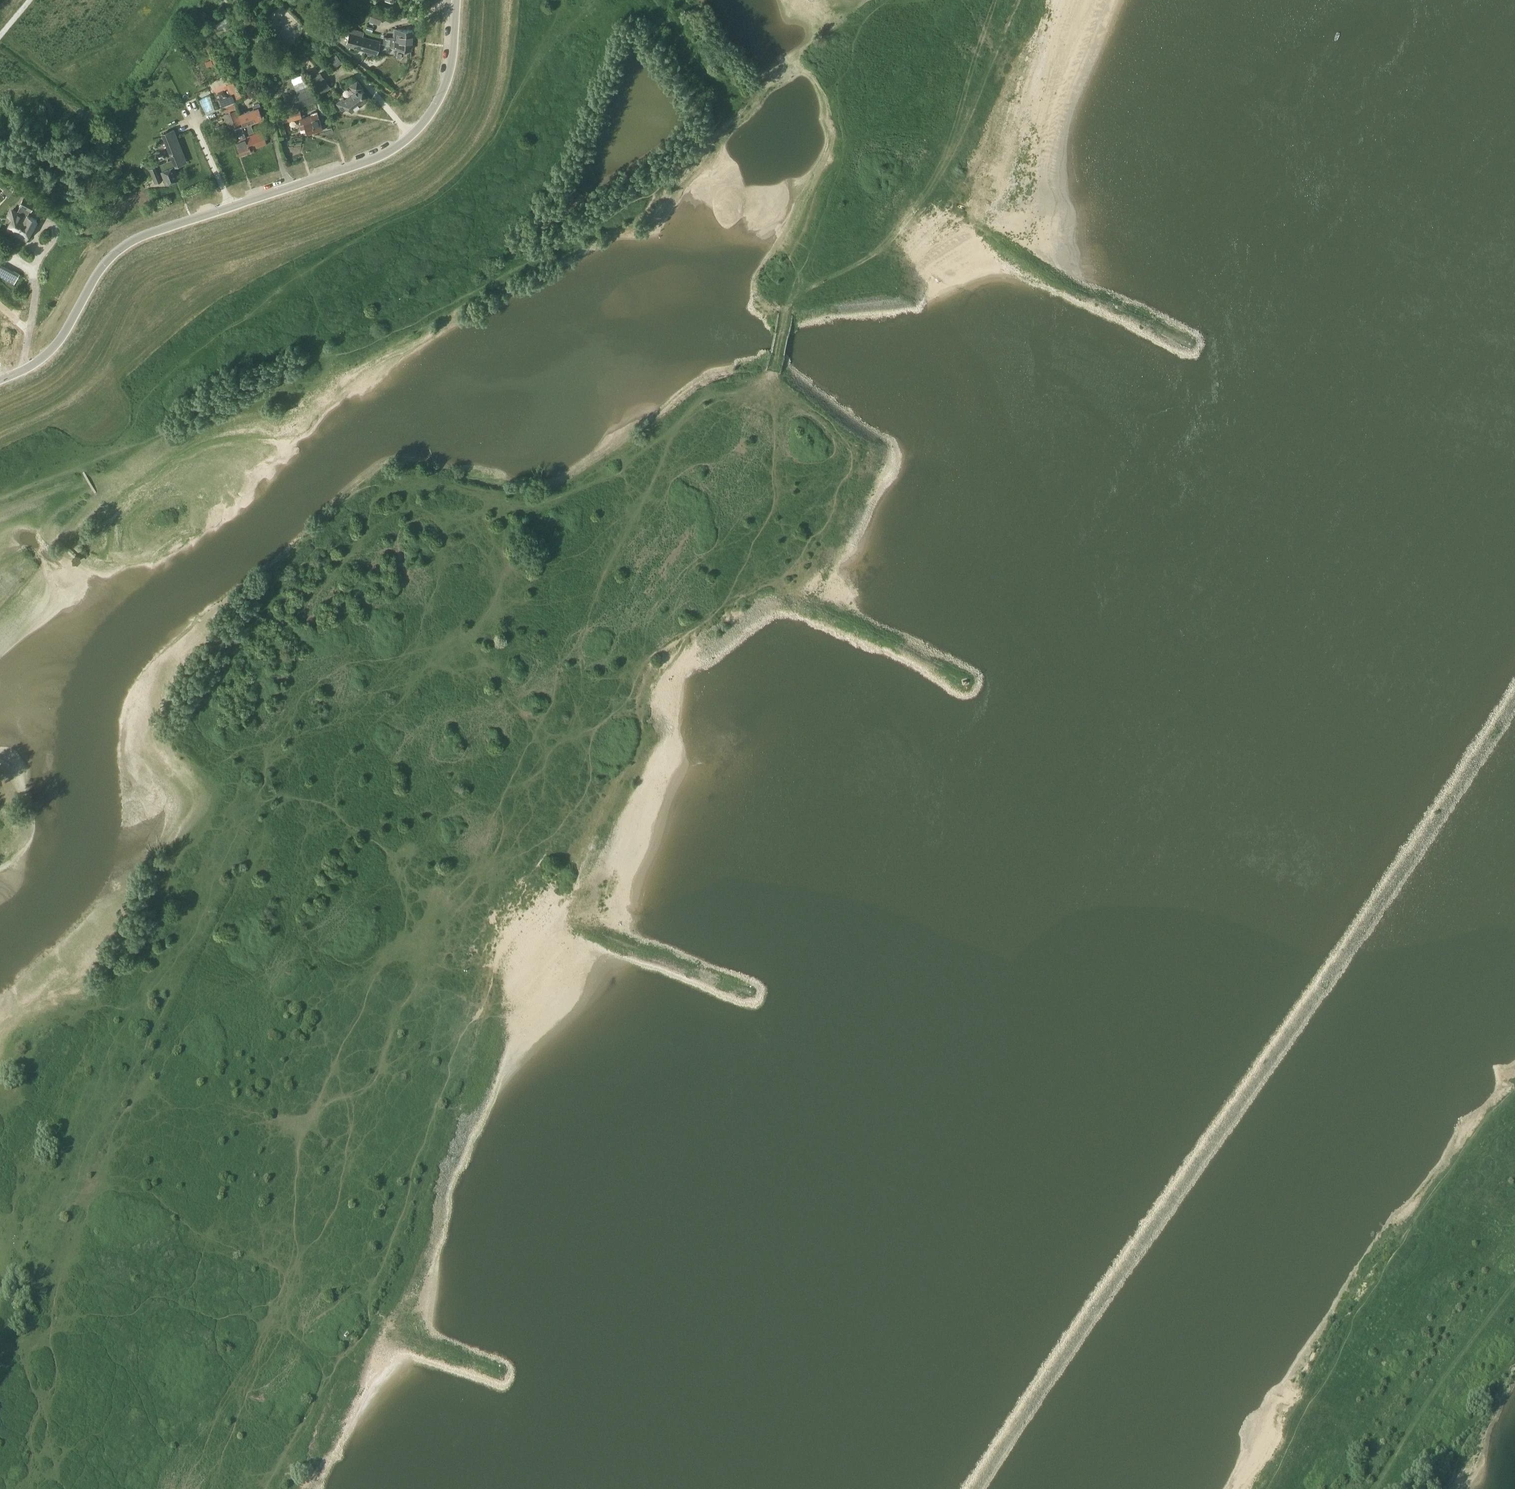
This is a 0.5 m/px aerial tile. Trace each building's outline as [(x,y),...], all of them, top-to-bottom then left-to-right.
[(197,17),(203,26),(207,23),(202,14),(197,17)] [(350,32),(346,46),(377,54),(379,46),(380,43),(381,42),(362,36),(363,32),(351,29),(350,32)] [(380,43),(379,46),(393,47),(393,48),(397,49),(412,50),(413,30),(397,29),(394,29),(393,37),(384,36),(383,43),(380,43)] [(327,55),(330,58),(337,66),(342,62),(337,55),(333,50),(327,55)] [(324,78),(315,85),(323,94),(331,88),(324,78)] [(352,111),(366,99),(357,90),(361,86),(355,80),(349,85),(353,91),(344,99),(343,98),(337,103),(342,110),(346,107),(346,106),(347,105),(352,111)] [(224,90),(225,92),(227,92),(222,84),(213,89),(216,94),(224,90)] [(312,88),(290,96),(294,109),(317,101),(312,88)] [(230,94),(234,100),(241,95),(237,90),(230,94)] [(232,127),(235,128),(237,135),(234,137),(240,155),(252,151),(251,149),(253,149),(240,115),(239,115),(233,102),(223,106),(226,113),(224,114),(229,127),(232,127)] [(254,110),(240,115),(253,149),(267,144),(262,131),(254,133),(250,122),(262,118),(259,110),(260,109),(261,108),(260,104),(258,103),(254,104),(253,106),(254,110)] [(281,114),(274,116),(275,123),(279,137),(286,136),(284,122),(300,119),(302,118),(300,109),(281,114)] [(301,123),(299,123),(301,129),(305,127),(307,134),(309,134),(323,130),(320,118),(319,118),(317,111),(311,113),(311,115),(302,118),(300,119),(301,123)] [(168,161),(150,168),(152,173),(151,173),(155,183),(164,180),(166,184),(178,180),(173,167),(187,161),(177,135),(164,140),(172,160),(168,161)] [(30,211),(34,204),(24,198),(20,205),(17,212),(13,209),(12,210),(17,212),(7,229),(26,240),(37,220),(28,215),(30,210),(30,211)] [(11,271),(7,280),(14,284),(19,275),(11,271)]
